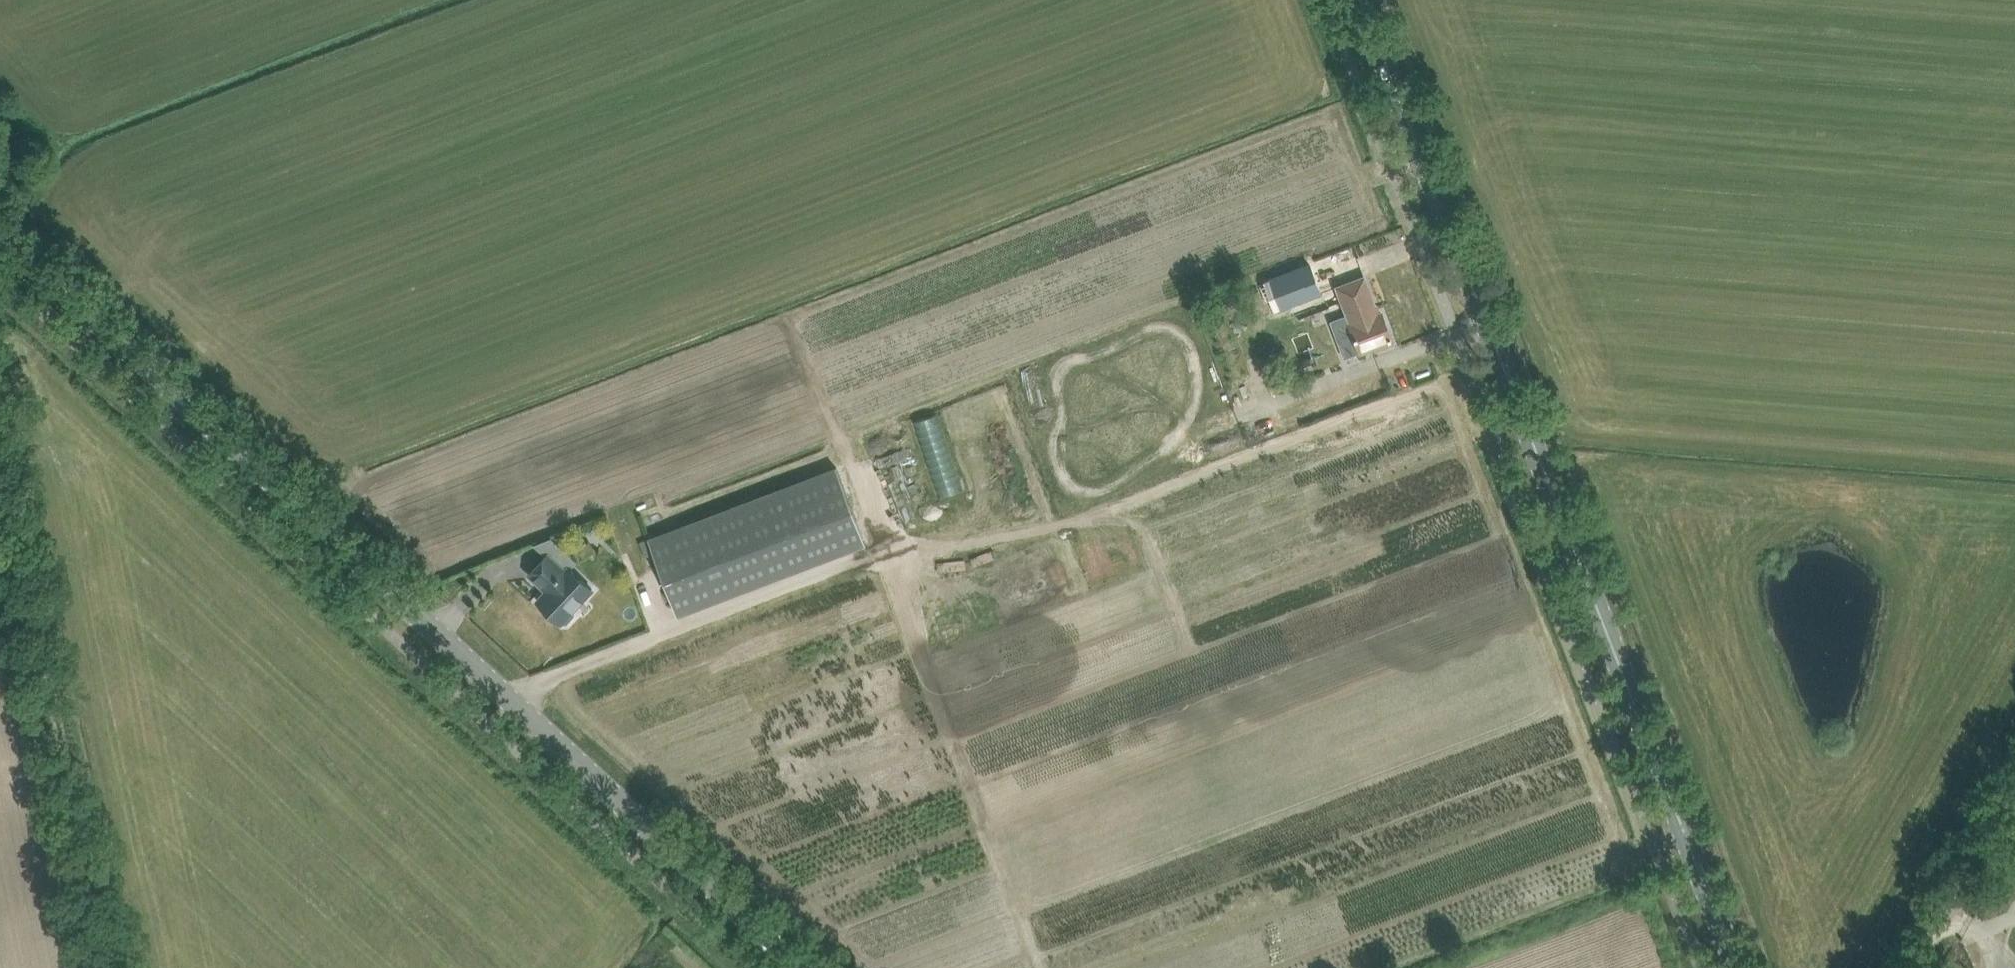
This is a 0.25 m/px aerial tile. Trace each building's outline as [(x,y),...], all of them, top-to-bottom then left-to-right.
[(1252,320),(1300,301),(1289,271),(1240,290),(1252,320)] [(1364,277),(1338,287),(1352,324),(1350,325),(1360,351),(1392,339),(1382,313),(1378,314),(1364,277)] [(935,496),(962,488),(938,411),(912,419),(935,496)] [(677,615),(866,543),(836,467),(648,539),(677,615)] [(548,554),(529,574),(547,590),(537,600),(561,622),(563,624),(567,624),(575,615),(575,611),(573,609),(592,589),(568,567),(565,570),(548,554)]
